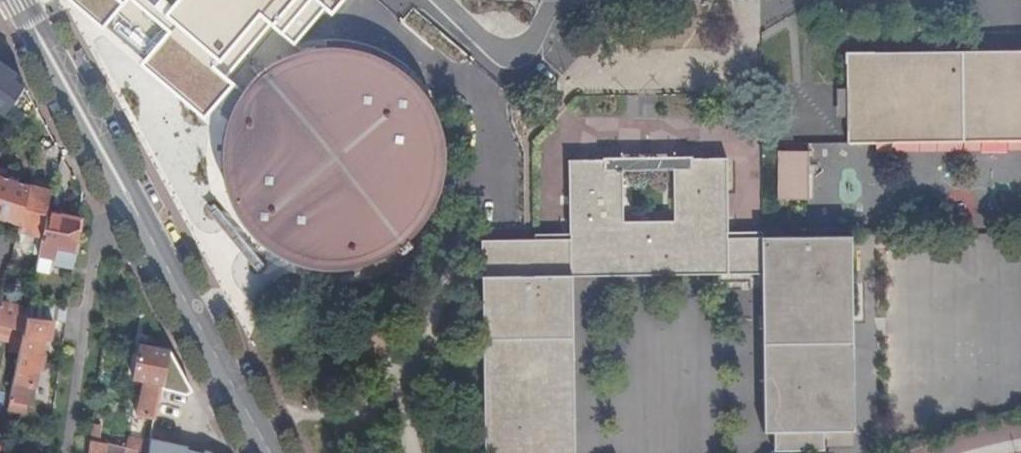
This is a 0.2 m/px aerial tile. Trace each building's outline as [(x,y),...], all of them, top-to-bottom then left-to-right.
[(199,104),(227,71),(232,75),(269,31),(294,52),(338,0),(77,0),(199,104)] [(261,62),(254,69),(261,77),(248,90),(230,121),(225,141),(223,160),(228,189),(233,205),(249,229),(273,251),(289,259),(294,261),(313,267),(349,267),(376,259),(400,245),(406,254),(412,249),(406,240),(417,229),(430,209),(436,195),(437,191),(441,170),(441,156),(440,139),(431,111),(426,103),(419,92),(402,75),(400,73),(378,59),(359,53),(326,51),(322,50),(284,61),(269,71),(261,62)] [(845,54),(847,144),(1020,140),(1020,51),(845,54)] [(775,199),(807,199),(807,149),(775,149),(775,199)] [(688,167),(688,158),(688,154),(603,155),(603,157),(604,168),(619,168),(619,167),(671,166),(671,167),(688,167)] [(688,158),(688,167),(671,167),(671,220),(621,220),(619,168),(604,168),(603,157),(571,158),(571,164),(566,160),(567,233),(532,233),(532,239),(483,239),(484,452),(575,452),(572,275),(762,272),(764,432),(774,432),(774,451),(824,450),(824,431),(853,431),(849,235),(763,237),(763,231),(727,231),(725,157),(688,158)] [(20,225),(25,205),(30,187),(10,182),(12,171),(0,167),(0,219),(20,225)] [(47,212),(51,192),(30,187),(25,205),(20,225),(19,232),(42,236),(47,212)] [(80,220),(47,212),(42,236),(38,255),(74,262),(80,220)] [(1,303),(0,305),(0,326),(23,331),(26,317),(28,309),(1,303)] [(68,308),(29,304),(28,309),(26,317),(52,320),(66,322),(68,308)] [(21,343),(8,410),(24,413),(25,404),(30,405),(43,338),(49,340),(52,320),(26,317),(23,331),(21,343)] [(21,343),(23,331),(0,326),(0,340),(21,343)] [(137,415),(155,418),(161,388),(187,395),(193,392),(170,349),(169,351),(141,345),(134,378),(144,379),(137,415)] [(99,442),(102,426),(93,424),(91,441),(99,442)] [(129,438),(128,448),(146,451),(148,441),(129,438)] [(107,444),(99,442),(91,441),(89,452),(105,452),(107,444)] [(151,442),(149,452),(203,452),(151,442)] [(107,444),(105,452),(120,452),(121,446),(118,446),(107,444)]
